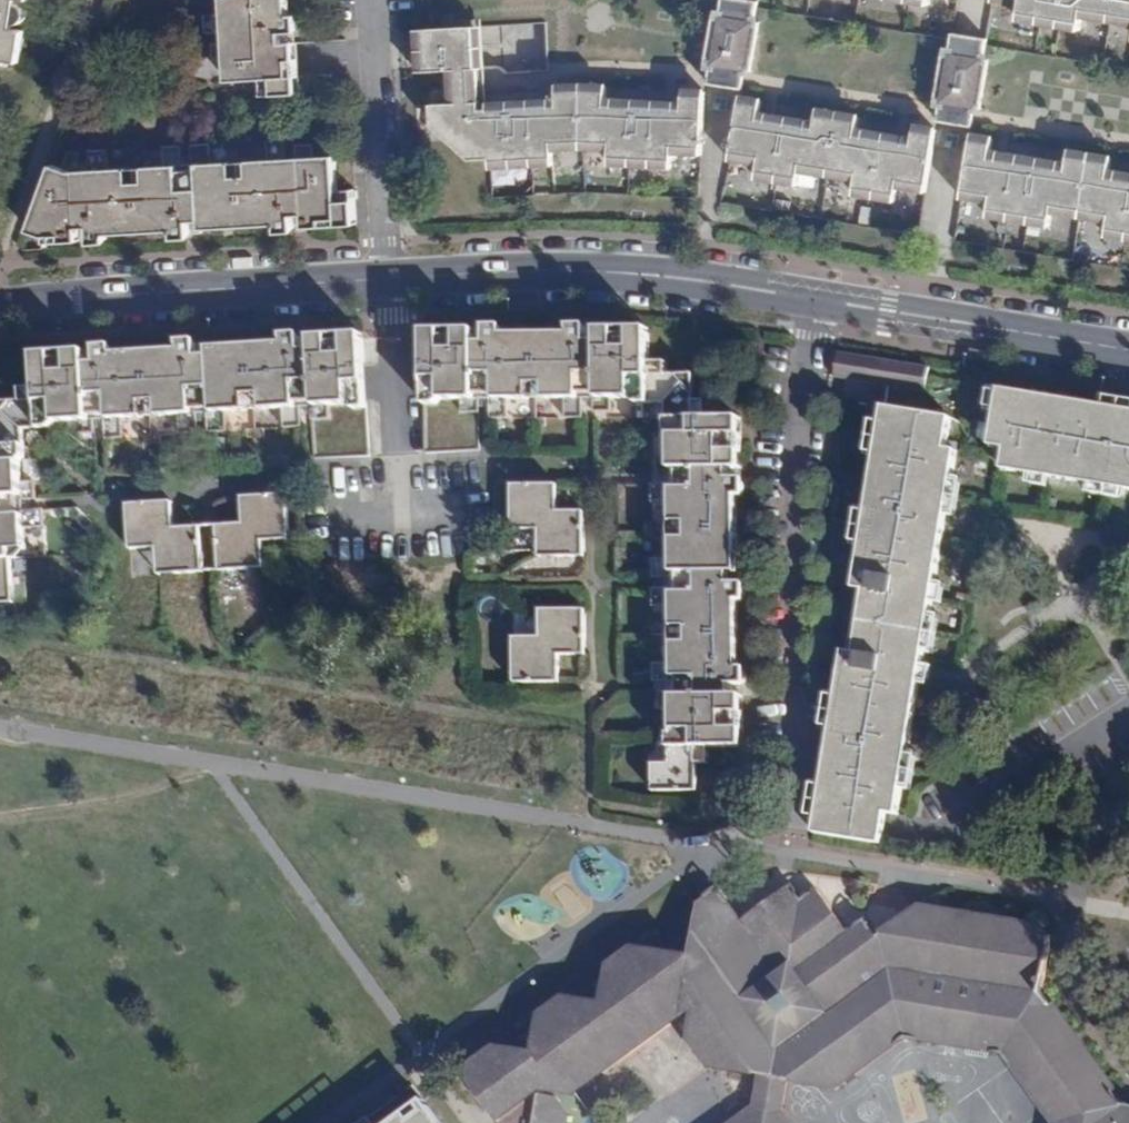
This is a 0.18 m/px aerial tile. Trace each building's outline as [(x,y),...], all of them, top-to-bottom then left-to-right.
[(19,62),(24,31),(14,29),(15,22),(17,23),(23,20),(25,17),(26,13),(25,8),(24,6),(18,3),(18,0),(0,0),(0,59),(19,62)] [(291,43),(282,43),(283,33),(291,32),(293,32),(295,32),(297,28),(298,21),(296,17),(294,15),(290,14),(289,0),(225,0),(223,0),(225,14),(206,15),(207,33),(226,32),(227,42),(214,43),(215,61),(228,59),(230,80),(274,77),(275,95),(294,93),(291,43)] [(755,20),(757,8),(758,1),(750,0),(722,0),(721,4),(719,15),(713,14),(705,64),(711,65),(710,75),(708,83),(723,86),(742,89),(743,78),(745,70),(752,71),(760,21),(755,20)] [(992,1),(1020,6),(1018,20),(1037,23),(1058,27),(1081,31),(1084,17),(1109,22),(1128,25),(1128,0),(992,0),(992,1)] [(479,68),(484,68),(482,26),(418,29),(415,30),(417,72),(447,70),(448,81),(449,102),(429,104),(431,126),(472,160),(490,159),(491,170),(510,169),(530,168),(553,167),(552,152),(576,150),(584,150),(610,151),(610,166),(629,166),(648,167),(671,168),(672,154),(700,155),(704,88),(684,87),(683,101),(639,98),(606,97),(606,83),(579,81),(556,84),(557,97),(482,101),(480,79),(479,68)] [(282,43),(291,43),(291,32),(283,33),(282,43)] [(954,33),(952,33),(951,38),(949,52),(943,51),(936,101),(941,102),(939,113),(938,120),(957,124),(972,126),(973,119),(975,108),(981,108),(989,57),(983,57),(985,44),(986,38),(954,33)] [(740,95),(730,162),(758,166),(756,181),(777,184),(797,187),(800,172),(827,176),(856,181),(854,196),(873,199),(895,203),(898,189),(925,193),(935,126),(917,123),(915,135),(857,126),(860,113),(819,107),(817,120),(760,111),(762,98),(740,95)] [(1109,168),(1111,154),(1070,147),(1067,162),(991,149),(993,135),(974,132),(963,199),(990,204),(987,217),(1005,220),(1026,224),(1049,228),(1052,214),(1078,218),(1107,223),(1105,236),(1126,240),(1128,240),(1128,172),(1109,168)] [(61,237),(79,236),(79,228),(89,227),(90,235),(90,238),(92,241),(96,243),(100,243),(102,243),(105,240),(108,234),(173,231),(175,235),(177,236),(180,238),(184,238),(187,237),(191,230),(191,220),(202,219),(203,229),(277,224),(278,227),(281,231),(287,232),(293,230),(295,223),(295,214),(305,213),(305,222),(325,221),(325,226),(340,225),(339,220),(356,219),(354,200),(339,200),(336,155),(314,156),(312,145),(297,146),(298,156),(287,157),(286,139),(268,139),(268,159),(255,159),(256,175),(230,177),(229,161),(212,162),(211,143),(191,144),(192,163),(182,164),(181,145),(164,146),(164,165),(150,166),(150,181),(124,183),(124,167),(106,168),(106,149),(89,151),(90,170),(78,170),(77,151),(67,152),(62,168),(53,164),(28,230),(43,236),(43,243),(61,243),(61,237)] [(295,223),(305,222),(305,213),(295,214),(295,223)] [(191,220),(191,230),(203,229),(202,219),(191,220)] [(79,228),(79,236),(90,235),(89,227),(79,228)] [(671,681),(671,692),(658,692),(658,711),(671,711),(671,732),(667,732),(667,763),(651,763),(651,791),(680,791),(697,791),(697,765),(709,765),(709,748),(741,748),(741,695),(729,695),(729,685),(746,685),(746,667),(737,667),(737,601),(745,601),(745,583),(729,583),(729,571),(737,571),(737,496),(747,496),(747,478),(729,478),(729,469),(740,469),(740,418),(706,418),(692,418),(692,401),(692,374),(668,374),(649,374),(649,362),(649,329),(597,329),(597,342),(586,342),(586,325),(569,325),(569,334),(503,334),(503,326),(485,326),(485,342),(475,342),(475,329),(424,329),(424,336),(424,450),(480,450),(480,400),(490,400),(490,418),(509,418),(509,400),(537,400),(565,400),(565,418),(582,418),(582,401),(593,401),(593,412),(611,412),(611,399),(633,399),(638,404),(664,404),(664,430),(669,435),(669,456),(657,456),(657,474),(669,474),(670,483),(651,483),(651,502),(670,502),(670,522),(670,558),(651,558),(651,578),(670,578),(670,588),(651,588),(651,607),(670,607),(670,633),(670,663),(652,663),(652,681),(671,681)] [(206,408),(207,432),(227,430),(226,413),(254,411),(282,410),(283,428),(301,426),(300,404),(311,403),(314,458),(370,455),(363,337),(363,333),(310,336),(311,349),(301,350),(300,334),(283,335),(284,343),(208,347),(209,356),(197,356),(196,340),(179,341),(180,349),(113,353),(113,345),(94,346),(95,363),(86,364),(85,351),(34,354),(36,387),(36,399),(20,400),(0,401),(0,603),(13,602),(10,550),(25,549),(23,528),(43,526),(41,509),(23,510),(22,500),(34,499),(33,481),(21,481),(20,461),(25,458),(23,430),(51,428),(55,423),(75,422),(75,435),(93,434),(92,416),(104,415),(105,439),(123,438),(122,419),(149,417),(178,415),(179,434),(198,433),(196,409),(206,408)] [(826,351),(916,365),(917,356),(828,342),(826,351)] [(915,374),(916,365),(826,351),(824,366),(914,381),(915,374)] [(668,362),(649,362),(649,374),(668,374),(668,362)] [(984,410),(988,386),(979,384),(978,386),(975,408),(984,410)] [(1128,409),(1088,402),(988,386),(984,410),(978,442),(993,445),(991,454),(990,465),(999,466),(1015,469),(1035,472),(1048,475),(1076,479),(1115,486),(1128,488),(1128,409)] [(36,399),(36,387),(19,388),(20,400),(36,399)] [(1090,393),(1088,402),(1128,409),(1128,404),(1128,400),(1090,393)] [(692,418),(706,418),(706,401),(692,401),(692,418)] [(943,475),(946,456),(947,446),(951,414),(872,403),(872,409),(866,457),(859,505),(854,543),(849,584),(859,585),(851,650),(842,649),(836,691),(831,730),(824,784),(820,819),(818,831),(885,840),(889,809),(899,811),(903,783),(911,725),(917,678),(919,658),(921,646),(926,606),(927,601),(929,581),(937,520),(940,496),(943,475)] [(866,457),(872,409),(862,408),(856,455),(866,457)] [(264,437),(263,430),(254,430),(247,430),(248,438),(255,437),(264,437)] [(160,443),(160,435),(151,436),(143,436),(143,444),(152,444),(160,443)] [(955,457),(946,456),(943,475),(952,476),(955,457)] [(1035,472),(1015,469),(1013,478),(1033,481),(1035,472)] [(1115,486),(1076,479),(1074,488),(1105,493),(1114,495),(1115,486)] [(584,543),(584,519),(571,519),(572,512),(556,512),(556,496),(544,496),(544,485),(520,485),(520,499),(511,499),(511,531),(539,531),(539,539),(558,539),(558,556),(576,557),(576,543),(584,543)] [(520,499),(520,485),(511,485),(511,499),(520,499)] [(544,496),(556,496),(556,485),(544,485),(544,496)] [(247,570),(246,551),(264,550),(264,541),(288,540),(287,507),(278,507),(277,495),(253,496),(254,506),(242,506),(243,524),(229,525),(230,533),(217,534),(218,558),(229,557),(229,570),(247,570)] [(278,507),(287,507),(286,495),(277,495),(278,507)] [(254,506),(253,496),(241,497),(242,506),(254,506)] [(158,556),(175,555),(176,573),(193,572),(193,559),(203,558),(201,535),(187,536),(187,527),(174,528),(173,509),(158,510),(158,501),(134,503),(134,516),(127,517),(128,539),(129,549),(157,547),(158,556)] [(158,510),(173,509),(172,501),(158,501),(158,510)] [(134,516),(134,503),(126,504),(127,517),(134,516)] [(854,543),(859,505),(849,503),(844,541),(854,543)] [(946,521),(937,520),(929,581),(938,582),(944,540),(946,521)] [(652,538),(651,522),(643,522),(643,539),(652,538)] [(230,533),(229,525),(217,525),(217,534),(230,533)] [(201,526),(187,527),(187,536),(201,535),(201,526)] [(539,556),(558,556),(558,539),(539,539),(539,556)] [(584,557),(584,543),(576,543),(576,557),(584,557)] [(246,551),(247,570),(265,569),(264,550),(246,551)] [(176,573),(175,555),(158,556),(159,574),(176,573)] [(229,557),(218,558),(219,571),(229,570),(229,557)] [(193,559),(193,572),(203,572),(203,558),(193,559)] [(935,607),(926,606),(921,646),(930,647),(931,633),(935,607)] [(559,609),(559,628),(540,628),(540,636),(512,636),(512,669),(521,669),(521,682),(546,682),(546,673),(559,673),(558,654),(573,654),(573,645),(585,645),(585,622),(576,622),(576,609),(559,609)] [(559,628),(559,609),(540,609),(540,628),(559,628)] [(585,609),(576,609),(576,622),(585,622),(585,609)] [(652,633),(652,626),(644,626),(644,634),(644,644),(652,644),(652,633)] [(585,654),(585,645),(573,645),(573,654),(585,654)] [(928,659),(919,658),(917,678),(925,679),(926,678),(927,670),(928,663),(928,659)] [(521,669),(512,669),(512,682),(521,682),(521,669)] [(559,681),(559,673),(546,673),(546,682),(559,681)] [(821,729),(831,730),(836,691),(826,690),(821,729)] [(920,726),(911,725),(903,783),(913,784),(920,726)] [(810,818),(820,819),(824,784),(815,783),(810,818)] [(537,1098),(533,1122),(568,1122),(570,1114),(556,1095),(574,1098),(690,1014),(687,1039),(709,1069),(755,1078),(751,1104),(725,1122),(793,1122),(784,1109),(788,1084),(835,1090),(906,1040),(1000,1056),(1049,1122),(1128,1122),(1128,1106),(1123,1105),(1111,1089),(1115,1086),(1056,1004),(1049,1006),(1040,993),(1050,935),(1042,924),(919,903),(881,931),(882,934),(878,936),(866,919),(848,932),(816,887),(802,897),(792,883),(742,919),(718,888),(696,904),(688,954),(632,946),(606,964),(599,1002),(563,995),(537,1014),(530,1051),(495,1045),(467,1065),(466,1077),(498,1122),(527,1122),(530,1103),(537,1098)] [(423,1100),(392,1122),(439,1122),(423,1100)]
